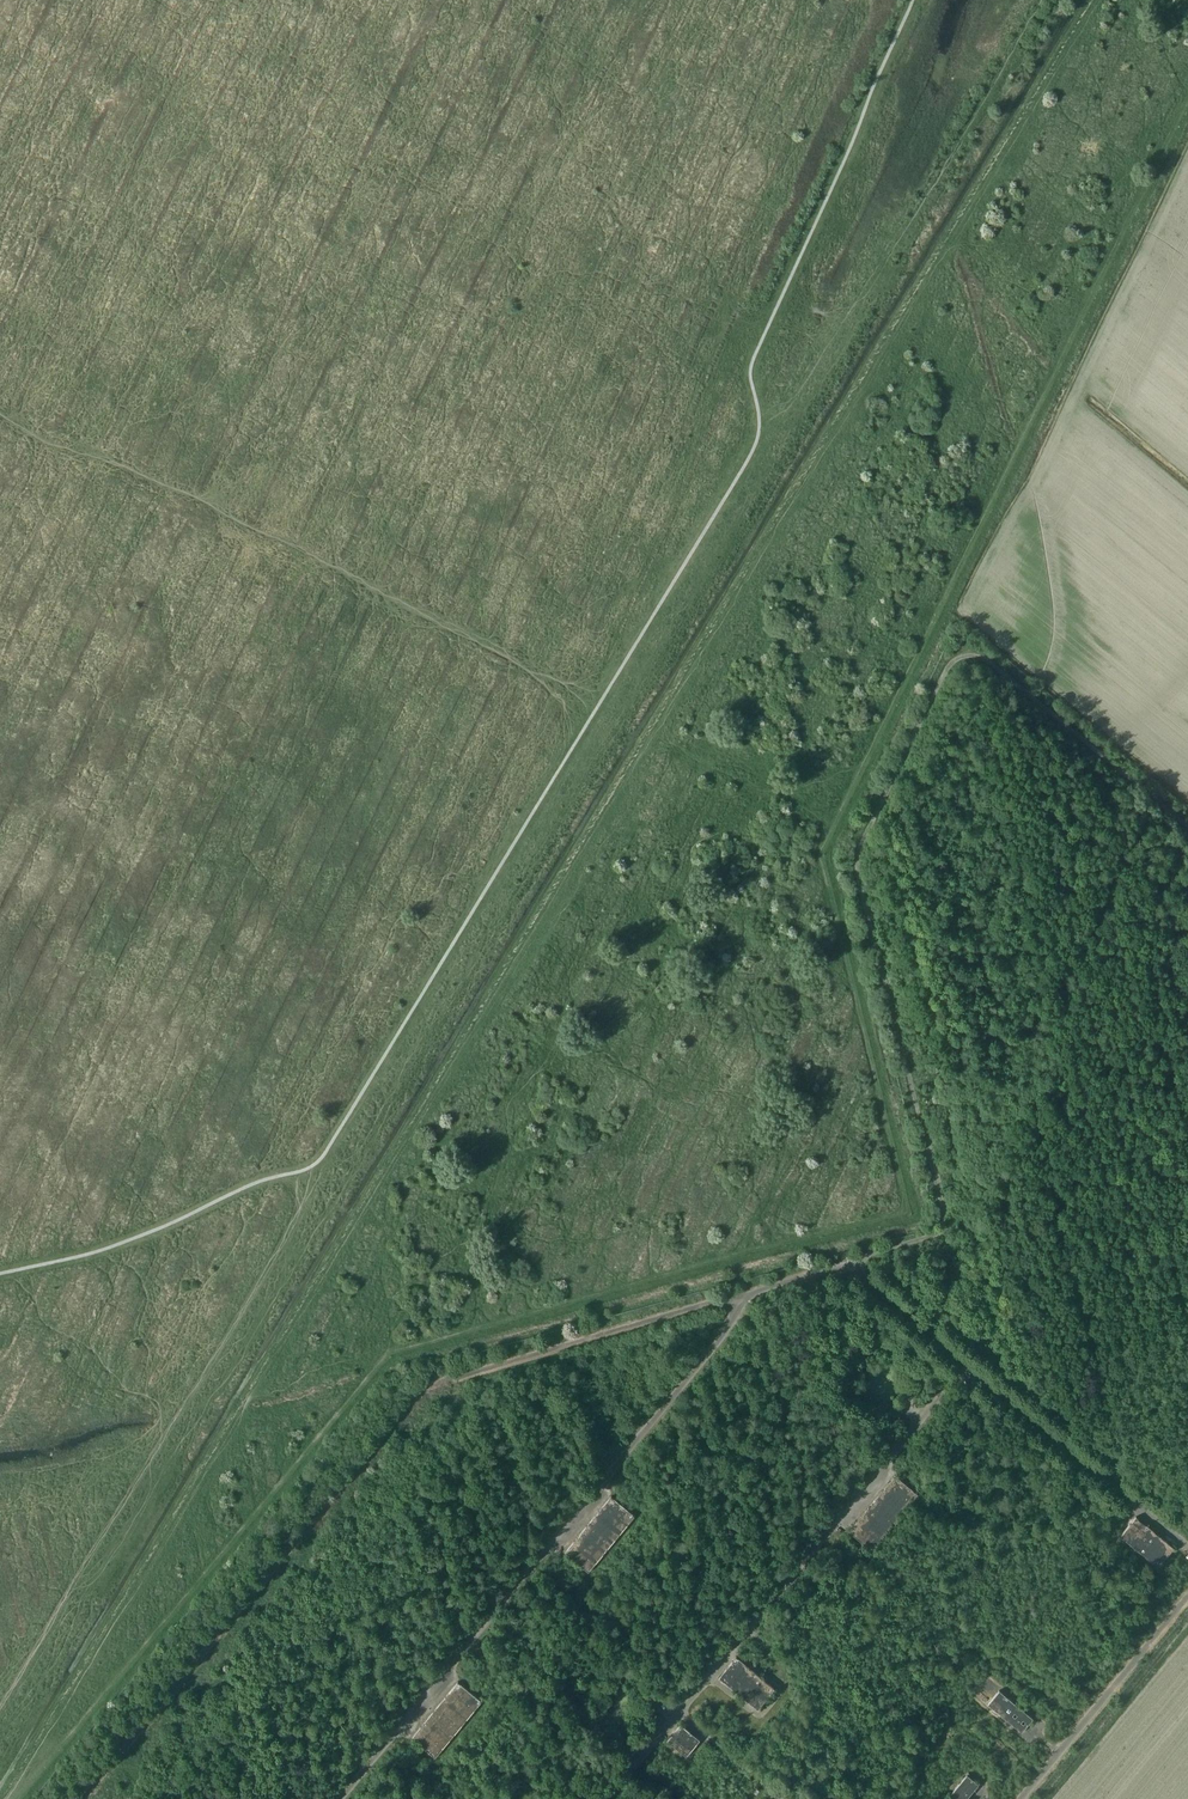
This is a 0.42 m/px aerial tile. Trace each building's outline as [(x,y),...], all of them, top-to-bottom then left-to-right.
[(893,1477),(847,1534),(871,1554),(917,1497),(893,1477)] [(609,1498),(563,1555),(587,1575),(633,1518),(609,1498)] [(1172,1550),(1134,1519),(1118,1538),(1157,1570),(1172,1550)] [(734,1658),(717,1680),(756,1712),(774,1690),(734,1658)] [(480,1704),(456,1684),(410,1740),(434,1760),(480,1704)] [(986,1706),(1020,1735),(1031,1721),(997,1692),(986,1706)] [(685,1759),(698,1742),(679,1726),(665,1743),(685,1759)] [(947,1798),(967,1798),(977,1786),(971,1781),(972,1779),(966,1775),(947,1798)]
